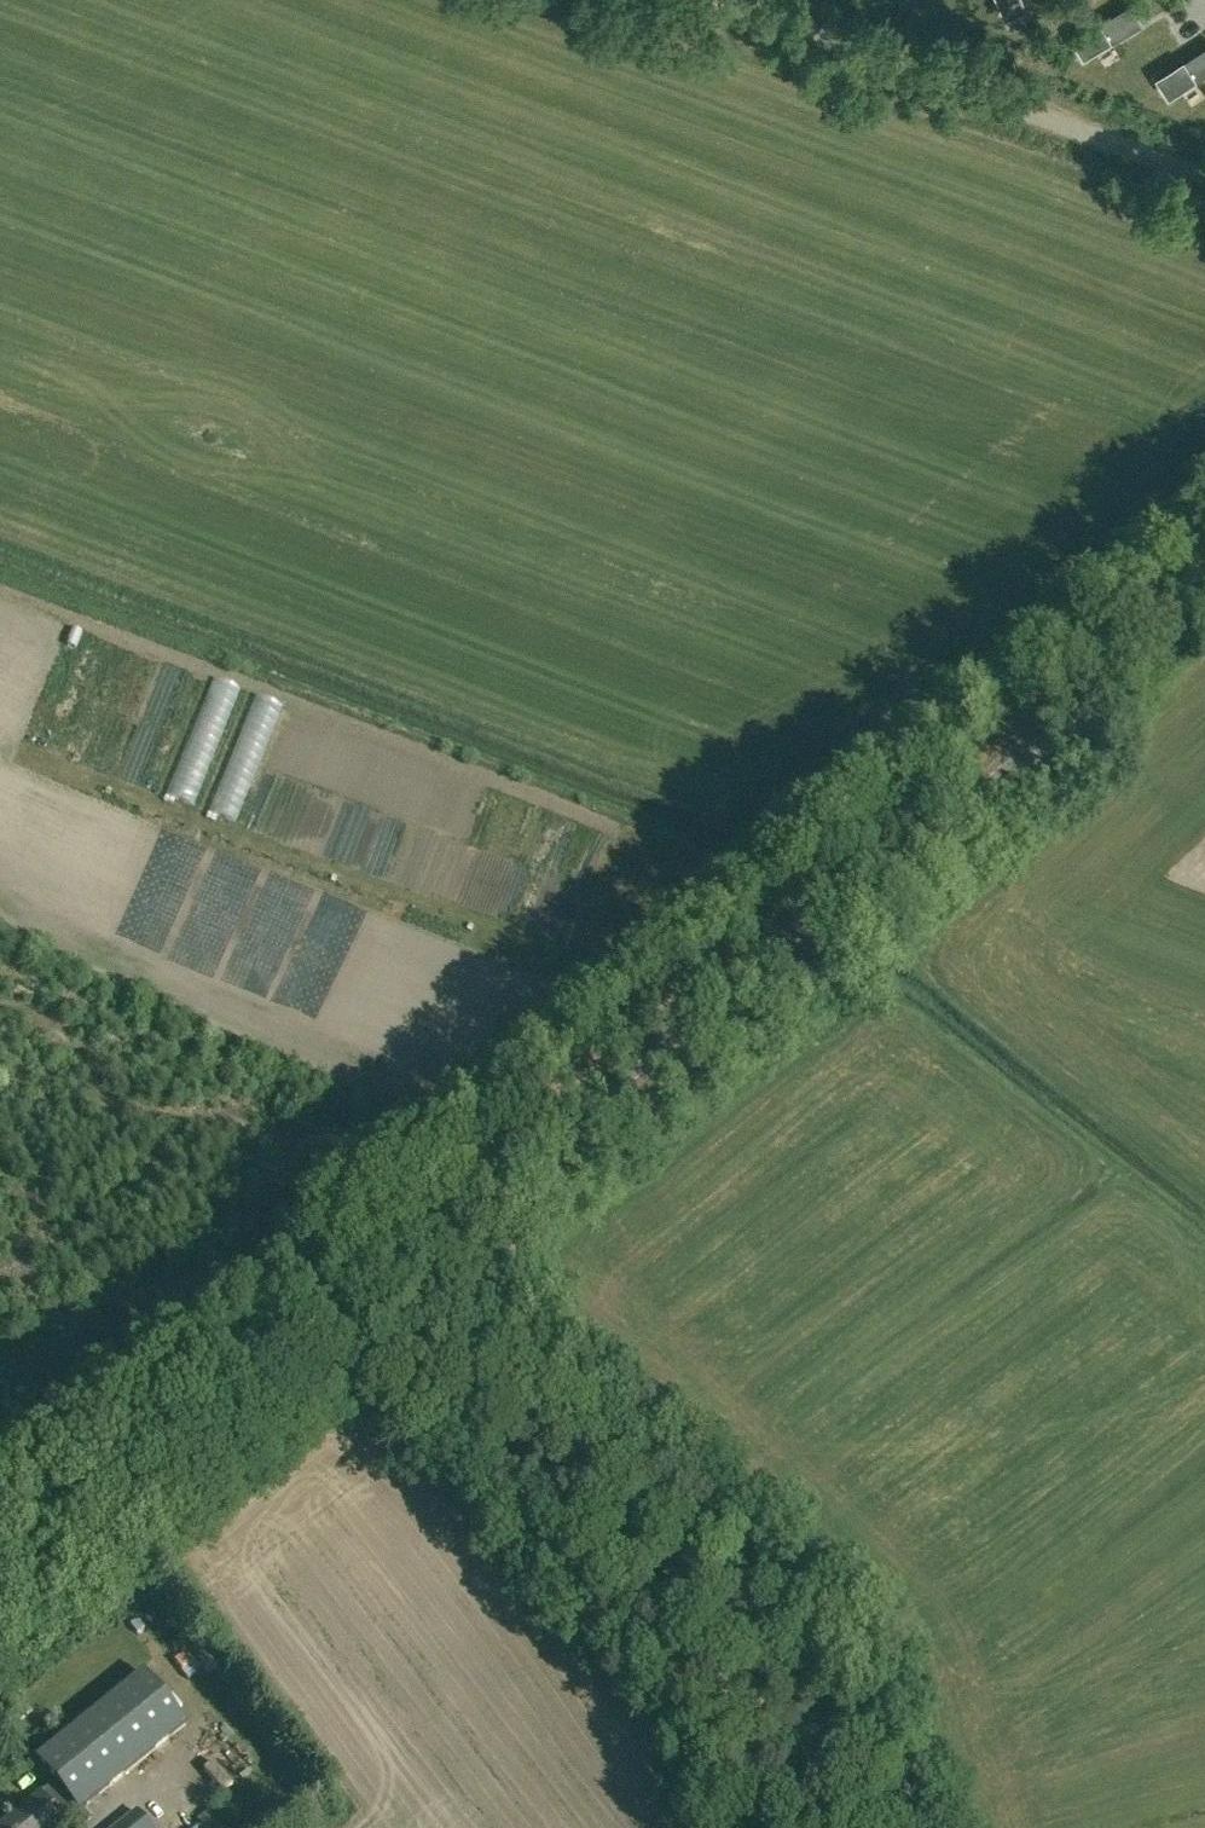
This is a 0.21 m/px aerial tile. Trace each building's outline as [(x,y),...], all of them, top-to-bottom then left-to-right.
[(1005,17),(1024,9),(1021,0),(998,0),(1005,17)] [(1129,4),(1072,38),(1083,57),(1107,42),(1108,45),(1142,25),(1129,4)] [(1157,78),(1169,96),(1192,81),(1193,83),(1204,76),(1204,47),(1181,63),(1157,78)] [(67,1824),(65,1822),(186,1724),(143,1672),(36,1758),(55,1782),(42,1793),(41,1792),(0,1825),(0,1827),(62,1827),(67,1824)] [(211,1749),(193,1757),(198,1768),(216,1760),(211,1749)] [(205,1827),(234,1827),(215,1804),(198,1819),(205,1827)] [(136,1809),(112,1827),(152,1827),(136,1809)]
